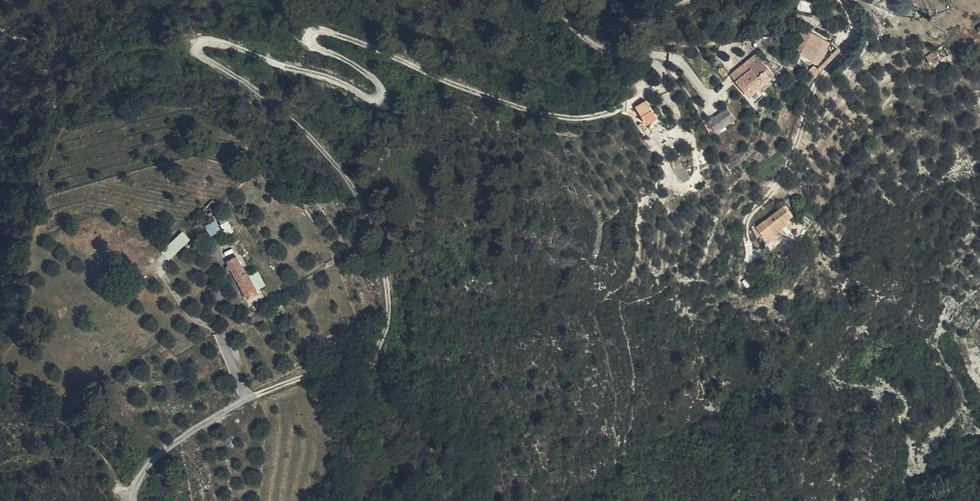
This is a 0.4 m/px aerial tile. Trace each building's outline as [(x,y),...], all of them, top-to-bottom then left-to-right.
[(809,24),(805,32),(819,31),(823,31),(809,24)] [(819,31),(805,32),(799,44),(811,50),(819,31)] [(828,34),(825,32),(823,31),(819,31),(811,50),(808,54),(813,57),(815,53),(818,55),(826,37),(828,34)] [(835,44),(839,40),(828,34),(826,37),(835,44)] [(823,57),(835,44),(826,37),(818,55),(823,57)] [(964,48),(959,39),(941,50),(946,59),(964,48)] [(830,66),(843,51),(835,44),(823,57),(821,59),(830,66)] [(738,69),(744,77),(754,69),(751,66),(768,52),(765,47),(738,69)] [(754,69),(744,77),(759,98),(770,89),(765,83),(782,68),(768,52),(751,66),(754,69)] [(645,103),(655,122),(666,115),(656,97),(645,103)] [(742,115),(736,106),(719,119),(726,129),(742,115)] [(678,163),(686,158),(682,149),(673,154),(678,163)] [(692,172),(686,158),(678,163),(685,176),(692,172)] [(818,173),(808,169),(805,176),(815,180),(818,173)] [(790,204),(768,219),(775,231),(797,215),(790,204)] [(159,244),(164,248),(179,232),(175,228),(159,244)] [(183,229),(162,251),(170,259),(191,237),(183,229)] [(248,269),(246,271),(241,273),(255,299),(262,295),(248,269)]
